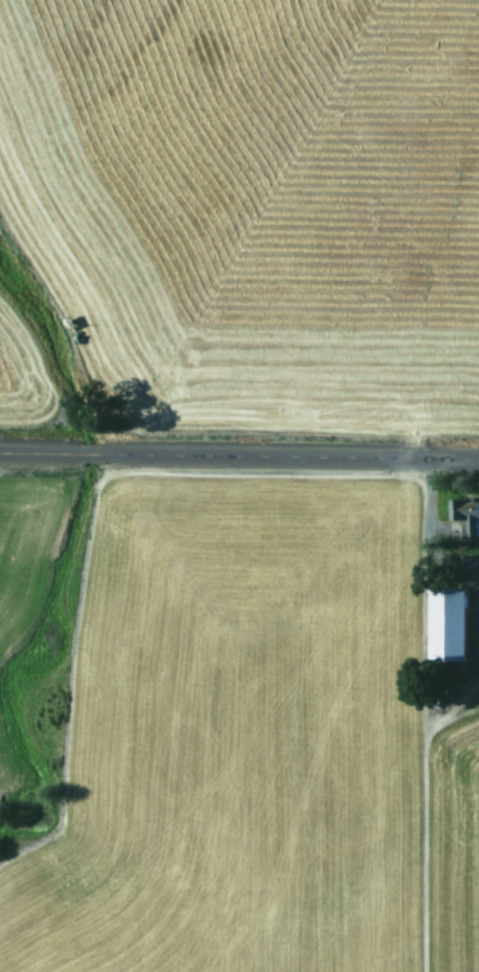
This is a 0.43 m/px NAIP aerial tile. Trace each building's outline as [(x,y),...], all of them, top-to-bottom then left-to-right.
[(462,529),(478,528),(478,510),(478,498),(450,499),(451,519),(462,518),(462,529)] [(429,658),(466,658),(466,587),(429,587),(429,658)]
